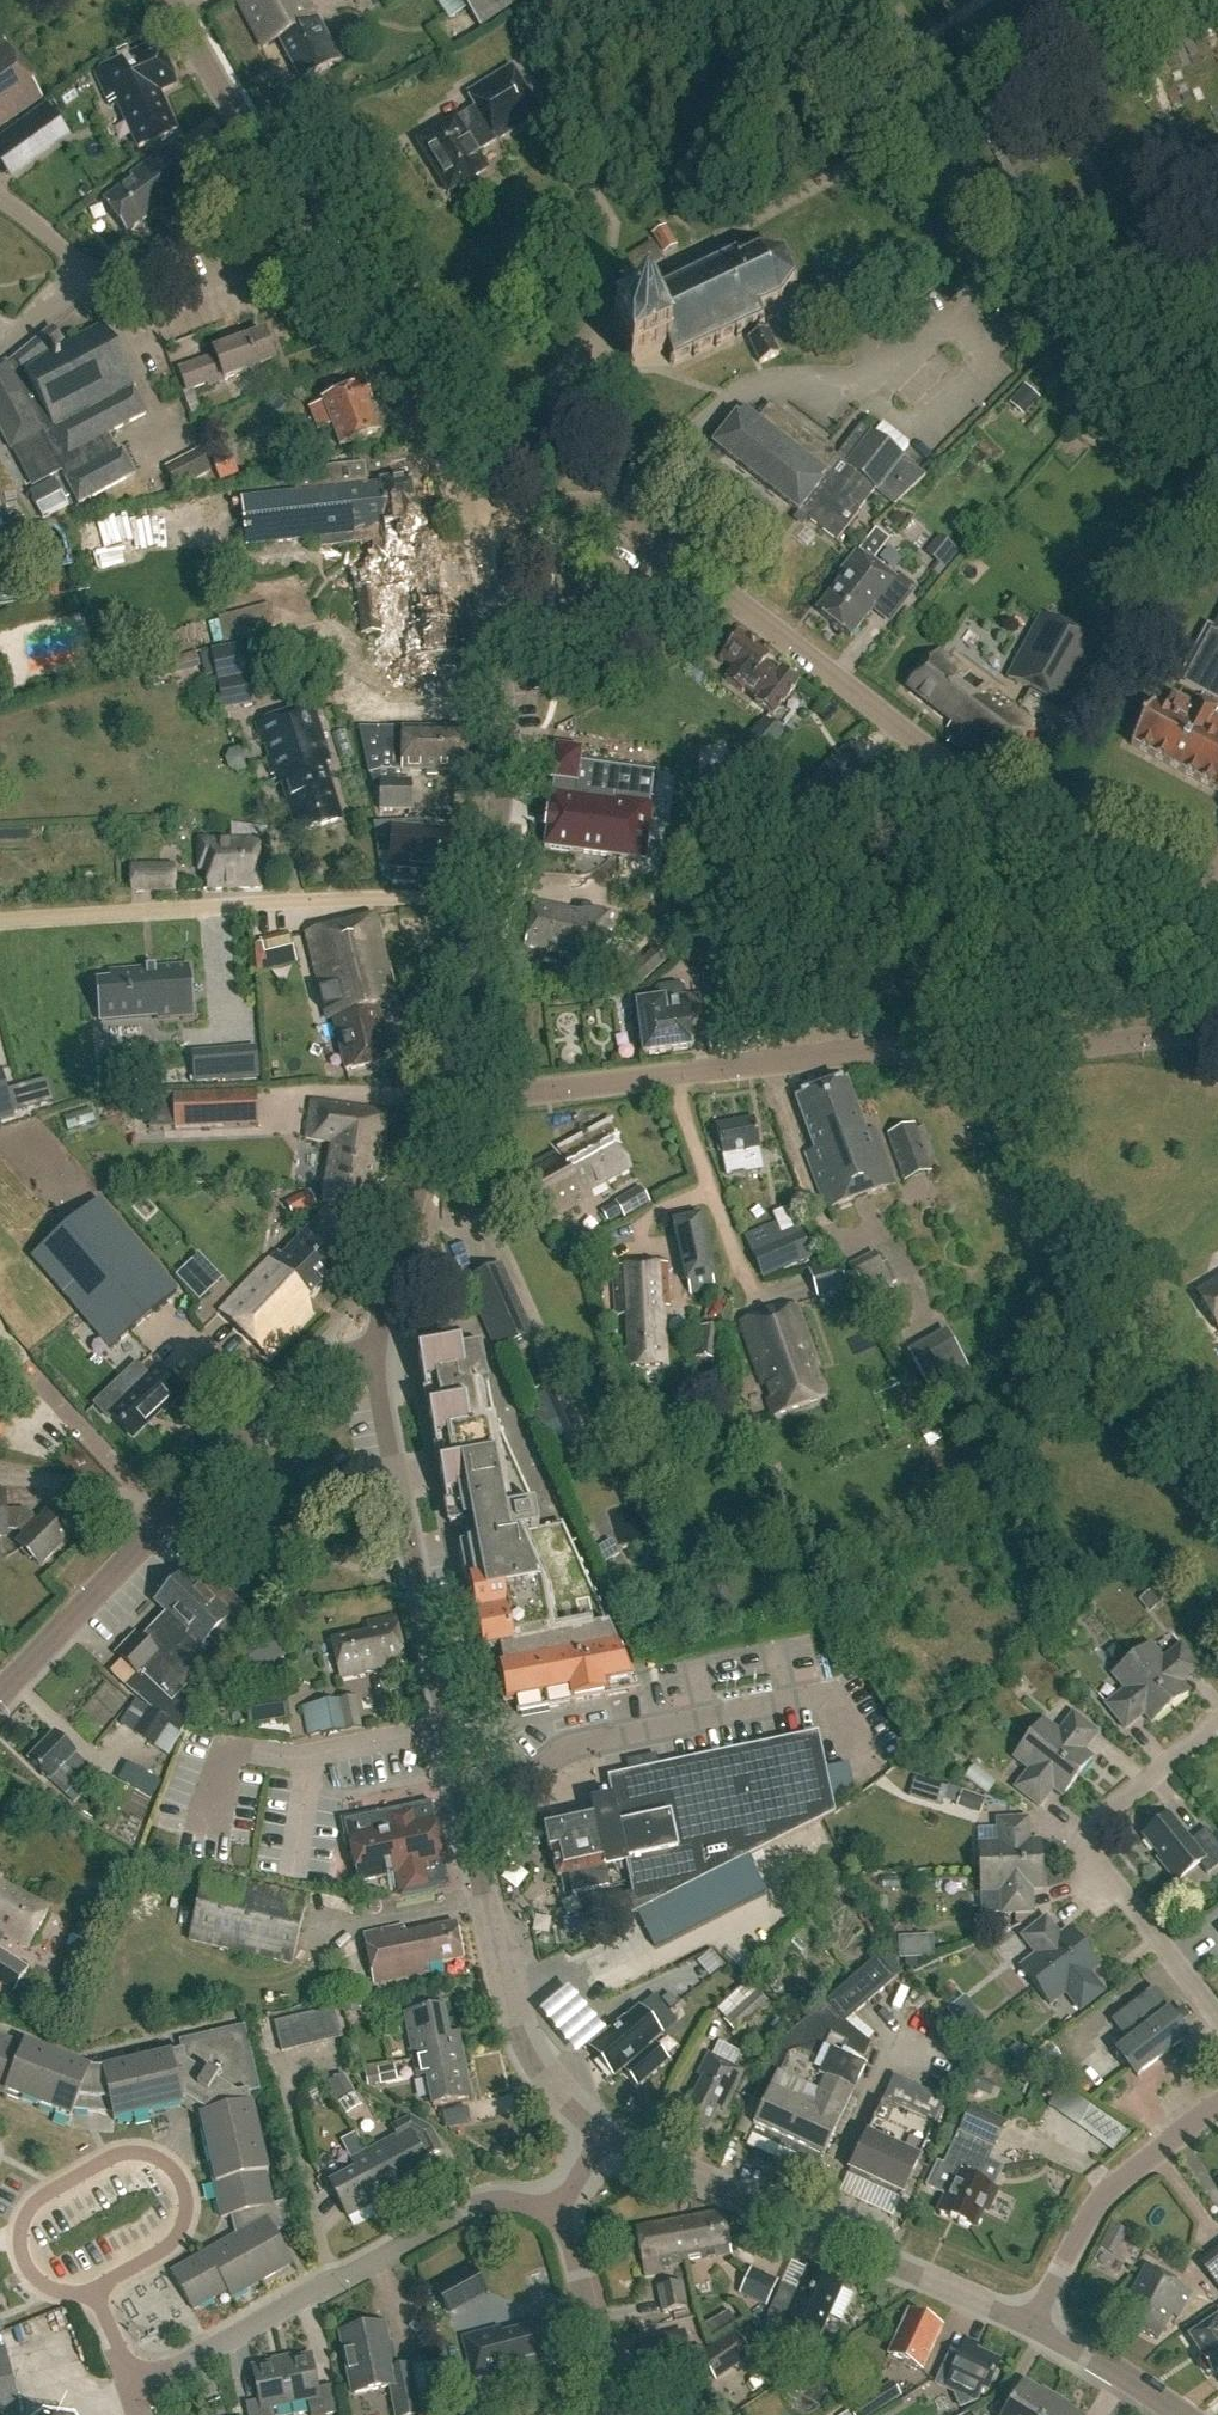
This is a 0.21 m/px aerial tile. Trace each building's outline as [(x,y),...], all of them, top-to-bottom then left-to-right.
[(305,0),(237,0),(263,51),(278,43),(299,83),(339,63),(317,21),(312,24),(302,4),(306,2),(305,0)] [(447,20),(465,8),(479,29),(522,0),(434,0),(447,20)] [(3,43),(0,46),(0,127),(41,99),(3,43)] [(175,85),(157,44),(95,73),(113,113),(116,111),(124,129),(127,127),(137,149),(176,132),(158,93),(175,85)] [(539,116),(510,68),(465,95),(474,110),(417,144),(447,194),(483,173),(473,157),(539,116)] [(91,89),(37,113),(53,148),(107,123),(91,89)] [(203,184),(174,144),(144,166),(147,170),(103,202),(126,234),(159,210),(162,214),(203,184)] [(671,228),(658,234),(667,254),(680,248),(671,228)] [(762,255),(760,250),(756,251),(756,257),(739,264),(734,252),(729,254),(732,260),(713,268),(711,264),(707,266),(709,271),(689,279),(687,274),(682,277),(684,282),(669,289),(667,284),(662,286),(665,291),(649,298),(644,297),(643,301),(646,302),(649,310),(612,326),(630,367),(668,351),(672,359),(670,364),(674,365),(676,361),(692,354),(694,359),(699,356),(697,351),(714,344),(716,349),(721,346),(719,341),(736,334),(738,339),(742,337),(740,332),(754,326),(757,334),(748,339),(759,364),(778,356),(767,330),(765,331),(763,326),(765,326),(759,313),(777,305),(782,309),(784,307),(781,302),(793,287),(799,287),(799,283),(794,282),(785,261),(788,257),(784,254),(781,258),(762,255)] [(41,435),(78,503),(133,474),(120,450),(108,456),(99,438),(146,413),(99,326),(55,349),(54,347),(51,348),(41,337),(7,365),(6,362),(0,365),(0,433),(10,451),(41,435)] [(178,371),(186,391),(207,383),(208,387),(275,362),(265,333),(213,352),(215,358),(178,371)] [(370,406),(362,388),(310,408),(319,433),(332,428),(340,447),(378,432),(368,406),(370,406)] [(836,456),(770,405),(758,420),(744,409),(737,417),(736,416),(713,445),(836,542),(859,512),(857,511),(875,488),(896,504),(925,475),(860,425),(836,456)] [(396,620),(397,629),(462,621),(461,608),(443,598),(435,524),(429,521),(420,522),(418,510),(414,511),(410,477),(382,481),(382,485),(366,487),(363,464),(323,468),(293,483),(294,495),(241,501),(245,542),(319,533),(321,547),(373,541),(377,571),(353,574),(355,592),(357,591),(361,636),(380,634),(379,622),(396,620)] [(889,541),(876,531),(858,553),(857,552),(841,572),(846,576),(818,612),(852,638),(875,609),(889,620),(910,594),(889,578),(891,575),(874,561),(889,541)] [(952,543),(937,560),(947,568),(962,552),(952,543)] [(226,639),(254,637),(253,615),(225,617),(226,639)] [(1098,646),(1041,615),(1007,677),(1065,708),(1098,646)] [(462,621),(397,629),(401,663),(466,656),(462,621)] [(1205,697),(1199,708),(1174,695),(1165,712),(1143,700),(1136,713),(1145,718),(1130,746),(1217,793),(1217,625),(1216,629),(1208,625),(1177,683),(1205,697)] [(770,658),(739,634),(721,658),(735,668),(725,680),(743,694),(745,691),(758,701),(756,704),(774,718),(799,684),(781,670),(779,673),(766,663),(770,658)] [(246,675),(239,646),(200,655),(204,676),(215,674),(217,682),(246,675)] [(1034,723),(938,650),(908,688),(952,721),(947,728),(999,768),(1034,723)] [(198,667),(194,653),(154,666),(159,680),(198,667)] [(256,693),(224,695),(225,712),(257,710),(256,693)] [(330,764),(313,707),(256,724),(275,786),(281,784),(297,835),(341,822),(324,766),(330,764)] [(769,720),(750,741),(765,755),(784,735),(769,720)] [(462,730),(359,728),(368,777),(370,777),(376,791),(382,791),(382,812),(411,812),(412,781),(402,781),(402,771),(461,772),(462,730)] [(544,849),(645,862),(657,771),(580,761),(582,750),(554,747),(551,768),(555,768),(544,849)] [(642,749),(641,761),(662,764),(663,752),(642,749)] [(240,774),(257,766),(249,750),(232,757),(240,774)] [(818,769),(800,791),(823,809),(858,764),(847,755),(829,778),(818,769)] [(236,827),(236,836),(263,837),(263,828),(236,827)] [(453,834),(393,829),(390,870),(433,874),(432,877),(445,878),(445,874),(450,875),(453,834)] [(258,890),(257,841),(200,843),(201,868),(208,868),(208,891),(258,890)] [(179,894),(179,880),(136,880),(136,894),(179,894)] [(574,913),(534,905),(525,948),(578,958),(577,965),(597,969),(608,913),(596,911),(574,913)] [(396,1005),(374,918),(307,935),(329,1021),(334,1020),(348,1075),(392,1064),(378,1009),(396,1005)] [(109,972),(109,980),(95,981),(99,1023),(157,1019),(157,1020),(193,1017),(189,965),(155,968),(155,966),(154,966),(154,968),(148,969),(147,967),(146,967),(146,969),(109,972)] [(692,1049),(686,999),(636,1005),(642,1055),(692,1049)] [(209,1052),(192,1054),(194,1083),(212,1081),(209,1052)] [(13,1116),(2,1075),(0,1076),(0,1120),(13,1116)] [(866,1133),(847,1079),(795,1098),(814,1152),(806,1155),(826,1211),(895,1186),(874,1130),(866,1133)] [(176,1132),(263,1127),(261,1093),(175,1097),(176,1132)] [(387,1112),(313,1099),(306,1138),(333,1142),(328,1172),(323,1171),(322,1180),(326,1181),(323,1202),(371,1210),(387,1112)] [(759,1150),(754,1120),(716,1127),(721,1157),(742,1153),(745,1172),(760,1170),(757,1150),(759,1150)] [(929,1174),(911,1126),(887,1135),(904,1182),(929,1174)] [(607,1131),(561,1157),(584,1196),(629,1170),(607,1131)] [(584,1196),(561,1157),(558,1151),(514,1176),(542,1226),(586,1201),(584,1196)] [(177,1293),(99,1201),(32,1258),(111,1350),(177,1293)] [(360,1245),(325,1212),(280,1259),(275,1254),(220,1312),(268,1358),(312,1312),(308,1298),(360,1245)] [(698,1218),(698,1216),(673,1221),(689,1295),(714,1290),(712,1281),(716,1280),(702,1217),(698,1218)] [(781,1237),(775,1226),(746,1240),(761,1273),(770,1269),(773,1275),(810,1258),(797,1229),(781,1237)] [(846,1290),(837,1259),(807,1268),(816,1299),(846,1290)] [(502,1264),(466,1280),(497,1352),(533,1336),(502,1264)] [(669,1308),(666,1267),(612,1270),(615,1319),(627,1318),(630,1370),(667,1368),(663,1309),(669,1308)] [(462,1288),(454,1268),(442,1274),(450,1293),(462,1288)] [(1197,1295),(1217,1331),(1217,1282),(1197,1295)] [(817,1367),(795,1305),(740,1325),(762,1387),(766,1385),(771,1399),(767,1401),(773,1417),(825,1399),(815,1368),(817,1367)] [(723,1360),(723,1332),(704,1332),(704,1361),(723,1360)] [(493,1418),(480,1343),(418,1354),(426,1397),(450,1526),(471,1522),(475,1544),(458,1547),(464,1584),(468,1583),(481,1654),(499,1651),(502,1669),(498,1669),(505,1706),(515,1704),(517,1714),(636,1692),(561,1527),(537,1532),(533,1510),(493,1418)] [(108,1423),(114,1417),(133,1437),(161,1410),(164,1413),(183,1394),(155,1365),(135,1384),(139,1388),(129,1397),(117,1384),(93,1407),(108,1423)] [(549,1444),(570,1433),(555,1405),(534,1416),(549,1444)] [(5,1490),(0,1490),(0,1537),(7,1537),(7,1530),(18,1529),(25,1536),(18,1543),(40,1565),(74,1532),(52,1510),(39,1523),(26,1510),(6,1511),(5,1490)] [(252,1621),(195,1564),(156,1604),(165,1613),(139,1640),(134,1634),(115,1654),(122,1661),(111,1672),(148,1709),(150,1706),(178,1733),(182,1729),(186,1725),(189,1722),(195,1693),(187,1686),(213,1660),(214,1660),(252,1621)] [(336,1660),(400,1645),(394,1616),(366,1623),(368,1633),(331,1642),(336,1660)] [(233,1653),(240,1662),(256,1681),(290,1653),(267,1625),(233,1653)] [(400,1645),(336,1660),(340,1679),(404,1664),(400,1645)] [(1150,1645),(1131,1661),(1169,1709),(1188,1693),(1182,1685),(1200,1671),(1180,1647),(1162,1661),(1150,1645)] [(1169,1709),(1131,1661),(1113,1676),(1125,1691),(1106,1706),(1125,1730),(1144,1715),(1151,1723),(1169,1709)] [(207,1727),(225,1686),(209,1679),(191,1721),(207,1727)] [(287,1719),(283,1696),(245,1702),(249,1725),(287,1719)] [(361,1729),(354,1697),(302,1709),(309,1738),(344,1730),(344,1732),(361,1729)] [(150,1711),(135,1703),(126,1720),(137,1726),(133,1735),(169,1753),(177,1736),(165,1722),(150,1711)] [(1044,1721),(1028,1741),(1076,1778),(1092,1758),(1083,1752),(1097,1733),(1073,1714),(1059,1732),(1044,1721)] [(76,1754),(54,1733),(27,1761),(49,1782),(64,1796),(90,1770),(74,1755),(76,1754)] [(748,1857),(835,1814),(833,1806),(832,1801),(852,1788),(848,1764),(826,1769),(818,1734),(608,1779),(617,1820),(606,1822),(595,1824),(593,1818),(544,1828),(549,1851),(552,1851),(553,1859),(558,1879),(569,1876),(572,1895),(608,1887),(604,1868),(603,1868),(603,1865),(624,1860),(632,1895),(636,1914),(637,1913),(654,1947),(765,1891),(748,1857)] [(1076,1778),(1028,1741),(1014,1760),(1028,1771),(1015,1789),(1040,1808),(1054,1790),(1062,1796),(1076,1778)] [(976,1765),(966,1778),(977,1787),(987,1775),(976,1765)] [(916,1778),(911,1797),(926,1802),(932,1782),(916,1778)] [(975,1795),(970,1811),(982,1815),(987,1799),(975,1795)] [(448,1886),(430,1804),(345,1822),(359,1883),(396,1875),(400,1897),(448,1886)] [(1169,1816),(1156,1826),(1154,1823),(1144,1831),(1147,1834),(1143,1837),(1159,1857),(1157,1859),(1175,1882),(1198,1864),(1207,1875),(1217,1866),(1217,1845),(1205,1829),(1190,1841),(1169,1816)] [(979,1845),(980,1869),(1041,1866),(1040,1841),(1028,1842),(1027,1819),(996,1821),(998,1844),(979,1845)] [(1041,1866),(980,1869),(981,1894),(1000,1892),(1002,1915),(1032,1913),(1031,1890),(1042,1889),(1041,1866)] [(305,1899),(203,1877),(188,1942),(291,1965),(305,1899)] [(3,1937),(28,1950),(47,1911),(0,1887),(0,1942),(3,1937)] [(1035,1988),(1084,1949),(1069,1930),(1060,1937),(1046,1919),(1022,1939),(1036,1956),(1020,1968),(1035,1988)] [(463,1959),(456,1924),(405,1934),(404,1927),(364,1935),(373,1984),(429,1973),(428,1966),(463,1959)] [(935,1937),(901,1938),(902,1960),(936,1958),(935,1937)] [(1099,1968),(1084,1949),(1035,1988),(1051,2006),(1066,1994),(1080,2011),(1104,1992),(1090,1975),(1099,1968)] [(13,1993),(28,1969),(0,1952),(0,1985),(13,1993)] [(895,1978),(876,1957),(826,2002),(844,2023),(895,1978)] [(1168,2009),(1153,1989),(1113,2020),(1128,2040),(1115,2050),(1136,2076),(1187,2037),(1167,2011),(1168,2009)] [(766,2002),(757,1991),(723,2020),(732,2031),(766,2002)] [(605,2035),(569,1993),(540,2016),(575,2061),(605,2035)] [(675,2021),(654,1995),(624,2021),(623,2019),(605,2035),(590,2048),(615,2077),(623,2070),(637,2086),(667,2060),(651,2042),(675,2021)] [(843,2023),(825,2004),(775,2046),(751,2098),(762,2104),(752,2126),(822,2159),(864,2067),(859,2065),(869,2044),(843,2023)] [(414,2061),(461,2051),(457,2034),(448,2036),(442,2007),(405,2014),(414,2061)] [(332,2008),(318,2012),(326,2042),(340,2039),(332,2008)] [(973,2037),(992,2021),(984,2011),(964,2027),(973,2037)] [(318,2012),(303,2016),(311,2046),(326,2042),(318,2012)] [(303,2016),(289,2019),(296,2049),(311,2046),(303,2016)] [(282,2053),(296,2049),(289,2019),(274,2023),(282,2053)] [(23,2102),(24,2100),(71,2118),(73,2111),(112,2113),(114,2121),(183,2105),(182,2101),(186,2100),(189,2102),(187,2106),(198,2113),(200,2109),(203,2111),(204,2115),(200,2116),(211,2165),(209,2165),(221,2219),(231,2217),(235,2236),(171,2272),(193,2311),(227,2291),(231,2299),(292,2264),(275,2234),(291,2225),(285,2202),(272,2205),(265,2173),(268,2172),(252,2104),(250,2104),(248,2093),(259,2090),(244,2025),(179,2041),(182,2052),(170,2055),(169,2051),(101,2067),(89,2068),(24,2043),(23,2045),(0,2036),(0,2093),(23,2102)] [(1068,2066),(1051,2045),(1028,2063),(1037,2075),(1040,2073),(1048,2082),(1068,2066)] [(461,2051),(414,2061),(417,2078),(428,2076),(433,2105),(470,2098),(461,2051)] [(742,2071),(707,2053),(696,2075),(701,2078),(680,2120),(704,2132),(716,2108),(722,2111),(742,2071)] [(354,2094),(342,2075),(327,2084),(339,2103),(354,2094)] [(847,2171),(900,2195),(933,2123),(943,2100),(916,2088),(890,2076),(879,2099),(847,2171)] [(941,2164),(937,2162),(926,2185),(946,2194),(938,2212),(974,2229),(992,2189),(991,2188),(1002,2166),(987,2159),(1004,2122),(968,2106),(941,2164)] [(397,2138),(367,2154),(366,2154),(389,2195),(405,2187),(400,2178),(426,2165),(424,2160),(441,2151),(429,2130),(409,2119),(392,2129),(397,2138)] [(366,2154),(367,2154),(358,2137),(343,2145),(352,2162),(351,2162),(355,2170),(329,2184),(347,2218),(389,2195),(366,2154)] [(722,2213),(678,2222),(687,2263),(730,2254),(722,2213)] [(687,2263),(678,2222),(635,2231),(644,2277),(658,2275),(657,2269),(687,2263)] [(1203,2266),(1217,2287),(1217,2254),(1203,2266)] [(777,2280),(750,2268),(738,2295),(765,2307),(777,2280)] [(1190,2293),(1146,2269),(1119,2319),(1156,2339),(1170,2314),(1177,2317),(1190,2293)] [(821,2276),(807,2270),(796,2294),(781,2287),(766,2323),(816,2345),(842,2285),(836,2283),(837,2280),(822,2273),(821,2276)] [(446,2280),(434,2287),(448,2312),(460,2305),(446,2280)] [(686,2308),(681,2282),(656,2287),(661,2313),(686,2308)] [(942,2327),(908,2312),(889,2355),(923,2370),(942,2327)] [(1188,2338),(1201,2357),(1198,2363),(1206,2374),(1212,2373),(1214,2375),(1217,2372),(1217,2317),(1188,2338)] [(548,2355),(540,2323),(496,2334),(495,2329),(462,2337),(473,2379),(490,2375),(493,2388),(540,2376),(536,2363),(548,2360),(547,2355),(548,2355)] [(383,2325),(341,2334),(353,2394),(391,2386),(397,2414),(420,2414),(410,2366),(396,2369),(393,2356),(390,2357),(383,2325)] [(688,2351),(684,2334),(640,2345),(648,2376),(691,2365),(691,2362),(700,2359),(716,2380),(751,2356),(735,2334),(706,2355),(701,2348),(688,2351)] [(977,2344),(967,2339),(958,2358),(948,2353),(933,2385),(953,2394),(958,2409),(976,2403),(982,2388),(986,2390),(999,2361),(974,2350),(977,2344)] [(19,2414),(4,2350),(0,2351),(0,2414),(18,2414),(19,2414)] [(290,2405),(307,2401),(310,2414),(330,2414),(337,2414),(331,2386),(317,2388),(310,2355),(281,2361),(290,2405)] [(281,2361),(252,2367),(259,2400),(245,2403),(247,2414),(274,2414),(273,2408),(290,2405),(281,2361)] [(890,2382),(842,2414),(872,2414),(900,2396),(890,2382)] [(1053,2400),(1023,2382),(1003,2414),(1044,2414),(1053,2400)] [(1044,2414),(1077,2414),(1053,2400),(1044,2414)]
